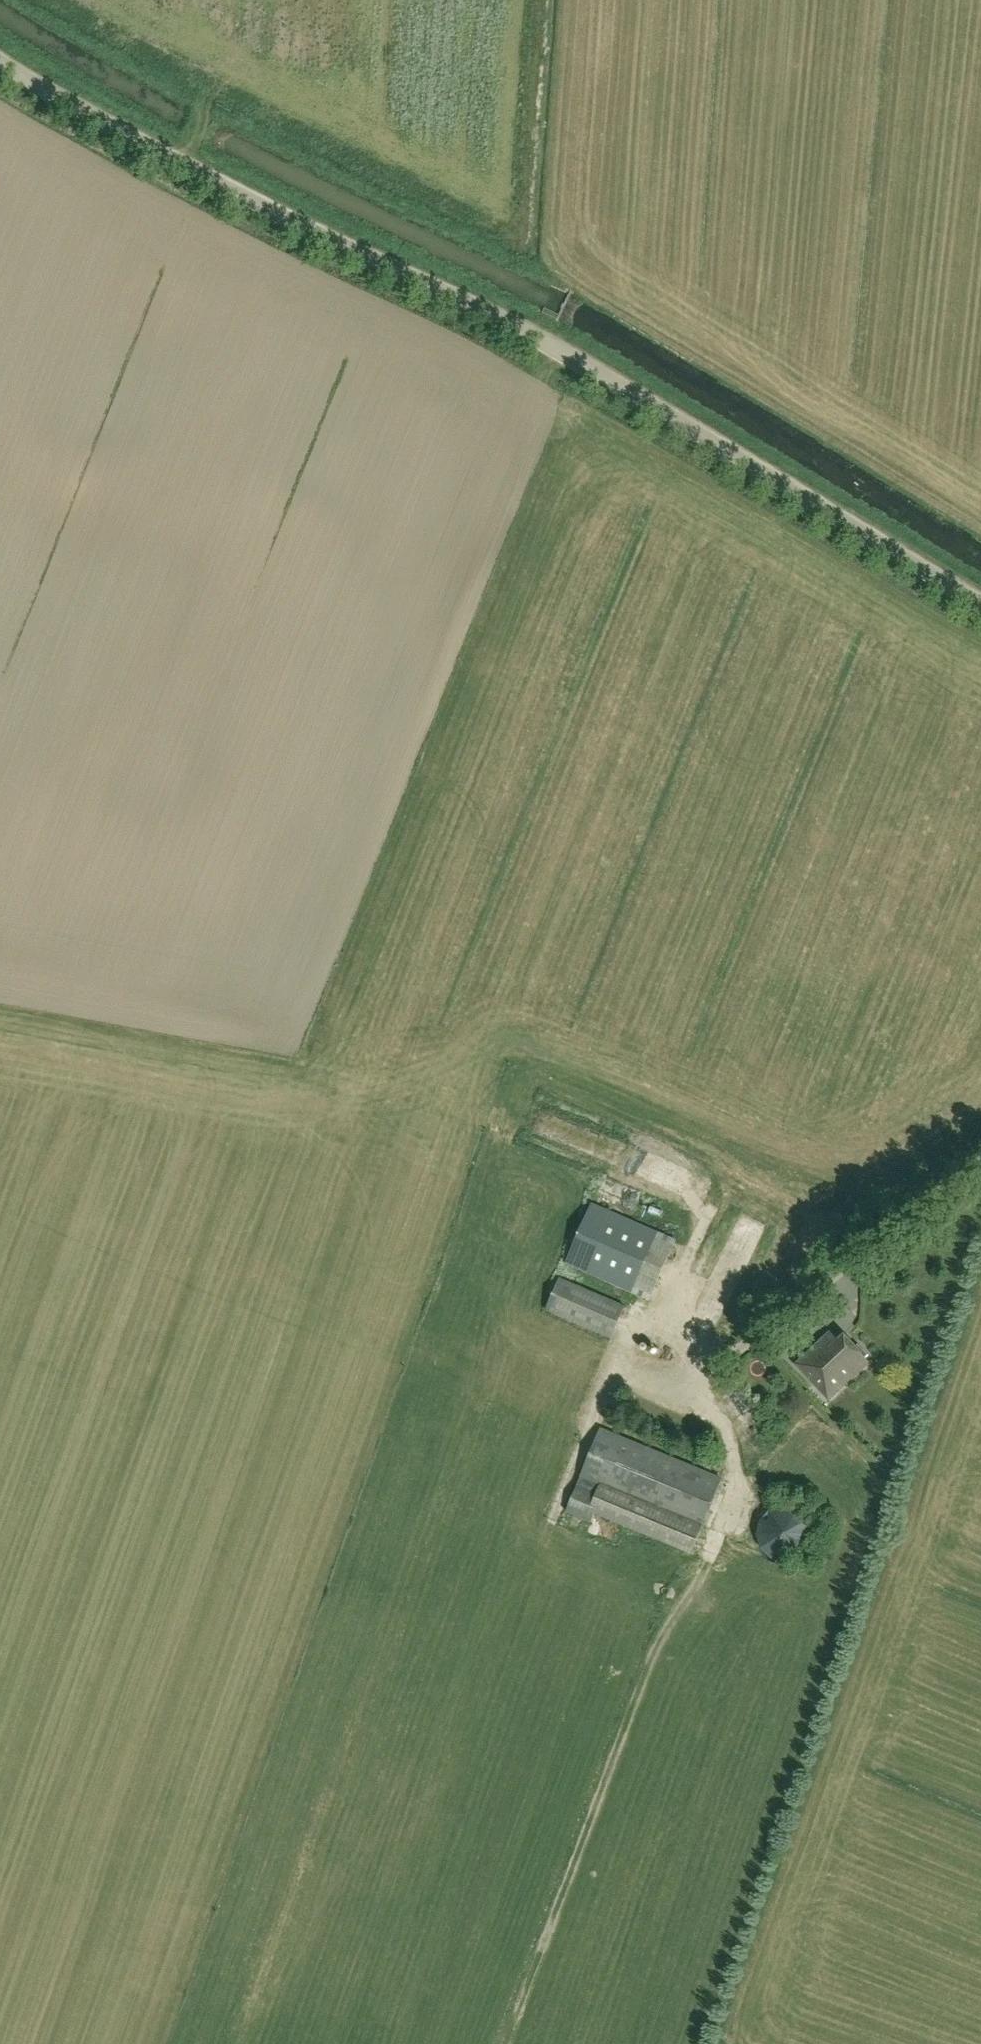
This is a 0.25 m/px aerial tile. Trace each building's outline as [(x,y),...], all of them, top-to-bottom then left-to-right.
[(675,1240),(592,1205),(566,1265),(649,1300),(675,1240)] [(624,1308),(560,1279),(546,1311),(611,1339),(624,1308)] [(869,1356),(858,1345),(855,1348),(845,1337),(826,1355),(818,1346),(797,1365),(815,1384),(819,1380),(830,1391),(842,1380),(845,1384),(868,1362),(865,1359),(869,1356)] [(702,1527),(721,1480),(601,1430),(567,1512),(591,1522),(594,1515),(692,1555),(702,1527)] [(777,1558),(786,1559),(794,1557),(802,1553),(807,1546),(810,1537),(810,1528),(807,1520),(801,1513),(793,1509),(784,1508),(775,1510),(768,1514),(762,1521),(759,1530),(760,1539),(763,1547),(769,1554),(777,1558)]
